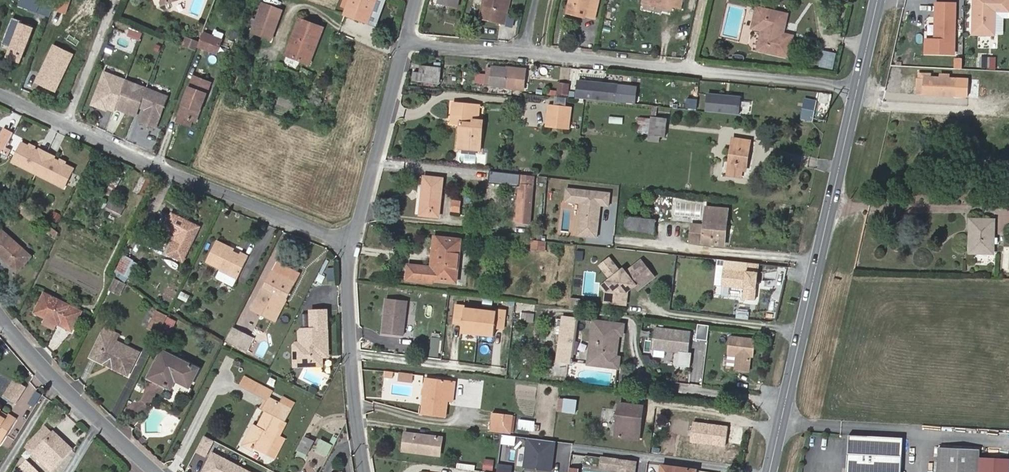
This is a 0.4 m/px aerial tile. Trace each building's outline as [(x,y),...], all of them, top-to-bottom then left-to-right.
[(376,0),(350,0),(345,14),(367,22),(376,0)] [(480,18),(502,23),(507,0),(485,0),(480,18)] [(502,23),(505,23),(510,0),(507,0),(502,23)] [(569,4),(589,9),(587,16),(595,18),(599,0),(570,0),(569,4)] [(973,33),(995,34),(996,10),(1008,11),(1008,0),(974,0),(973,33)] [(271,40),(282,11),(263,3),(257,20),(254,27),(252,32),(271,40)] [(587,16),(589,9),(569,4),(567,11),(587,16)] [(788,15),(758,8),(753,27),(763,29),(759,49),(789,56),(793,35),(784,33),(788,15)] [(309,64),(323,28),(300,19),(286,55),(309,64)] [(216,53),(221,40),(202,33),(199,43),(197,46),(216,53)] [(197,46),(199,43),(186,38),(182,46),(195,51),(197,46)] [(833,69),(835,52),(821,50),(818,67),(833,69)] [(420,73),(414,72),(413,79),(439,82),(441,68),(421,66),(420,73)] [(491,86),(514,88),(516,80),(525,81),(527,70),(493,66),(492,68),(491,84),(491,86)] [(115,104),(125,80),(104,73),(99,87),(101,88),(99,91),(97,90),(92,104),(106,110),(107,108),(113,110),(114,108),(115,104)] [(969,94),(969,80),(957,79),(957,78),(950,78),(950,74),(941,74),(941,78),(931,77),(919,77),(919,78),(917,78),(917,92),(925,93),(956,95),(956,94),(969,94)] [(195,121),(210,83),(193,76),(178,115),(192,120),(195,121)] [(576,79),(574,98),(615,102),(617,83),(576,79)] [(139,103),(145,88),(125,80),(115,104),(126,108),(124,112),(135,116),(139,103)] [(524,89),(525,81),(516,80),(514,88),(524,89)] [(568,94),(569,82),(560,82),(558,93),(568,94)] [(155,128),(167,97),(145,88),(139,103),(147,106),(141,122),(155,128)] [(705,92),(704,112),(739,114),(740,95),(705,92)] [(828,104),(828,94),(818,93),(817,104),(828,104)] [(696,110),(697,99),(686,98),(685,109),(696,110)] [(459,147),(480,150),(484,120),(479,120),(475,119),(476,105),(454,102),(452,117),(462,118),(461,124),(459,147)] [(566,106),(555,105),(554,116),(565,117),(566,106)] [(574,107),(566,106),(565,117),(572,118),(574,107)] [(189,126),(192,120),(178,115),(176,121),(189,126)] [(649,134),(651,118),(640,116),(637,132),(649,134)] [(668,118),(652,116),(651,118),(649,134),(648,140),(660,142),(661,136),(665,137),(668,118)] [(13,133),(4,128),(0,137),(0,146),(5,148),(13,133)] [(747,171),(751,140),(733,138),(728,174),(743,176),(743,170),(747,171)] [(36,175),(47,152),(40,148),(38,150),(22,142),(12,163),(36,175)] [(63,189),(74,168),(54,158),(55,156),(47,152),(36,175),(63,189)] [(131,191),(137,172),(127,168),(121,187),(131,191)] [(520,184),(538,185),(539,176),(521,174),(520,184)] [(112,196),(120,178),(115,175),(105,193),(112,196)] [(439,217),(443,178),(424,176),(420,215),(439,217)] [(537,207),(539,188),(520,187),(517,222),(530,223),(532,206),(537,207)] [(119,217),(125,206),(109,199),(105,210),(119,217)] [(448,212),(459,213),(460,200),(449,199),(448,212)] [(35,214),(22,204),(18,209),(31,219),(35,214)] [(725,246),(729,209),(707,206),(705,225),(693,223),(690,242),(725,246)] [(183,260),(199,227),(172,214),(165,228),(178,235),(169,253),(183,260)] [(654,234),(656,219),(625,216),(623,231),(654,234)] [(994,254),(995,219),(972,219),(971,232),(978,233),(977,247),(989,247),(989,254),(994,254)] [(55,238),(58,232),(53,228),(49,233),(55,238)] [(2,230),(0,232),(0,256),(17,271),(31,256),(2,230)] [(977,247),(978,233),(971,232),(971,253),(989,254),(989,247),(977,247)] [(462,238),(438,236),(435,267),(430,266),(408,264),(407,280),(433,283),(433,280),(457,283),(462,238)] [(543,240),(532,239),(532,248),(545,250),(546,241),(543,240)] [(237,278),(248,257),(240,253),(239,255),(232,252),(227,249),(228,247),(216,241),(207,261),(220,268),(220,269),(237,278)] [(575,259),(582,260),(583,251),(576,250),(575,259)] [(131,279),(139,264),(124,256),(116,271),(131,279)] [(616,260),(607,267),(618,280),(615,283),(621,291),(619,303),(632,305),(633,291),(642,286),(645,290),(661,277),(647,260),(632,273),(630,270),(626,273),(616,260)] [(764,272),(730,269),(728,285),(751,288),(749,298),(761,299),(764,272)] [(275,312),(283,297),(286,298),(294,283),(272,272),(253,309),(263,315),(266,308),(275,312)] [(120,292),(124,284),(115,279),(110,288),(120,292)] [(615,283),(609,287),(612,292),(611,302),(619,303),(621,291),(615,283)] [(180,290),(177,298),(186,302),(189,294),(180,290)] [(56,323),(71,330),(81,312),(45,293),(35,312),(46,318),(43,323),(53,328),(56,323)] [(274,320),(286,298),(283,297),(275,312),(266,308),(263,315),(274,320)] [(403,336),(407,300),(387,298),(385,314),(387,316),(386,321),(384,323),(383,333),(403,336)] [(569,298),(569,309),(579,309),(579,298),(569,298)] [(497,309),(497,312),(466,308),(466,305),(457,304),(455,319),(464,320),(462,333),(495,337),(496,324),(504,325),(506,310),(497,309)] [(167,317),(168,315),(156,310),(147,329),(159,334),(159,333),(167,317)] [(328,354),(327,328),(327,310),(311,311),(311,329),(302,329),(299,332),(300,343),(296,343),(294,345),(294,366),(313,366),(312,357),(322,356),(322,354),(328,354)] [(748,320),(749,312),(736,310),(735,318),(748,320)] [(534,322),(535,313),(521,312),(520,320),(534,322)] [(168,337),(176,322),(167,317),(159,333),(168,337)] [(572,361),(578,319),(564,317),(557,359),(572,361)] [(616,356),(619,335),(624,335),(625,325),(595,321),(589,364),(619,368),(620,357),(616,356)] [(247,350),(253,338),(232,327),(226,339),(247,350)] [(653,327),(651,350),(689,353),(690,329),(653,327)] [(127,376),(138,353),(115,341),(119,335),(104,328),(90,357),(103,364),(106,358),(115,362),(112,368),(127,376)] [(428,356),(440,358),(442,336),(430,335),(428,356)] [(724,370),(751,372),(754,337),(727,335),(724,370)] [(253,353),(259,341),(253,338),(247,350),(253,353)] [(199,369),(162,350),(149,377),(166,386),(170,377),(175,380),(189,387),(199,369)] [(653,352),(654,359),(668,357),(667,350),(653,352)] [(322,365),(322,356),(312,357),(313,366),(322,365)] [(115,362),(106,358),(103,364),(112,368),(115,362)] [(271,390),(245,376),(240,385),(267,400),(267,398),(271,390)] [(171,388),(175,380),(170,377),(166,386),(171,388)] [(453,402),(456,381),(426,377),(421,414),(446,417),(448,402),(453,402)] [(25,387),(14,380),(5,395),(15,402),(25,387)] [(576,413),(578,400),(566,397),(563,410),(576,413)] [(276,434),(283,420),(285,422),(291,410),(289,409),(292,402),(283,398),(280,404),(267,398),(267,400),(262,409),(266,412),(258,426),(254,424),(245,441),(253,445),(252,447),(265,454),(269,446),(267,445),(274,433),(276,434)] [(615,436),(634,439),(636,416),(642,417),(644,406),(619,403),(615,436)] [(512,433),(514,416),(492,413),(490,430),(512,433)] [(16,419),(8,414),(7,416),(5,419),(0,416),(0,432),(6,436),(16,419)] [(640,440),(642,417),(636,416),(634,439),(640,440)] [(274,459),(285,439),(278,435),(285,422),(283,420),(276,434),(274,433),(267,445),(269,446),(265,454),(274,459)] [(534,430),(535,422),(520,420),(519,428),(534,430)] [(38,448),(53,432),(46,425),(31,441),(38,448)] [(56,466),(72,449),(53,432),(38,448),(33,453),(45,464),(49,460),(56,466)] [(440,455),(442,437),(405,432),(403,451),(440,455)] [(847,471),(901,471),(903,438),(850,434),(847,471)] [(307,454),(314,441),(305,436),(297,450),(307,454)] [(552,470),(556,441),(555,441),(537,439),(529,437),(525,467),(552,470)] [(327,456),(333,444),(319,438),(313,450),(327,456)] [(561,442),(559,465),(569,466),(571,442),(561,442)] [(940,447),(938,471),(1008,471),(1008,459),(979,458),(979,450),(940,447)] [(634,461),(599,457),(598,467),(617,469),(616,471),(633,471),(634,461)] [(493,471),(494,459),(483,459),(482,470),(493,471)] [(26,460),(15,471),(16,471),(39,471),(26,460)] [(512,465),(498,464),(497,471),(503,471),(511,471),(512,465)]
